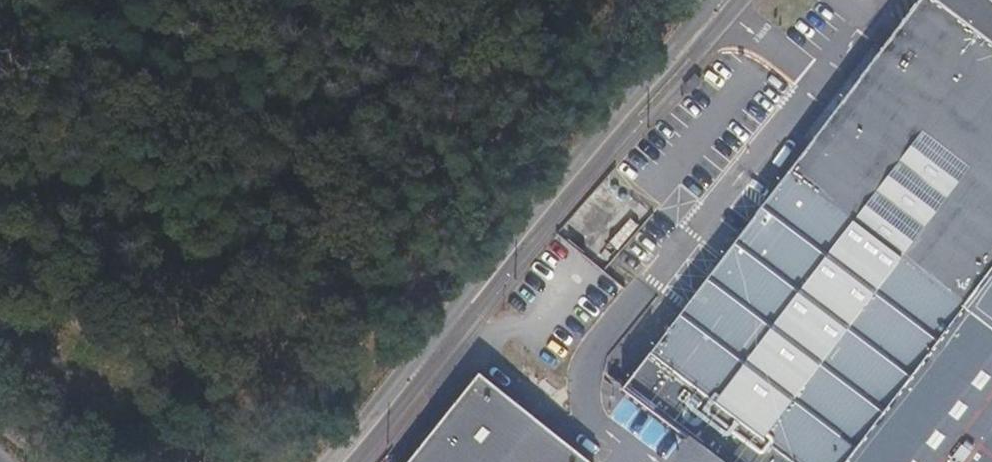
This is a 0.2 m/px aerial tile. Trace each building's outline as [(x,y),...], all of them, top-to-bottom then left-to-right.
[(892,33),(840,102),(623,388),(711,454),(722,461),(991,461),(991,0),(917,0),(892,33)] [(479,373),(408,461),(590,461),(479,373)]
